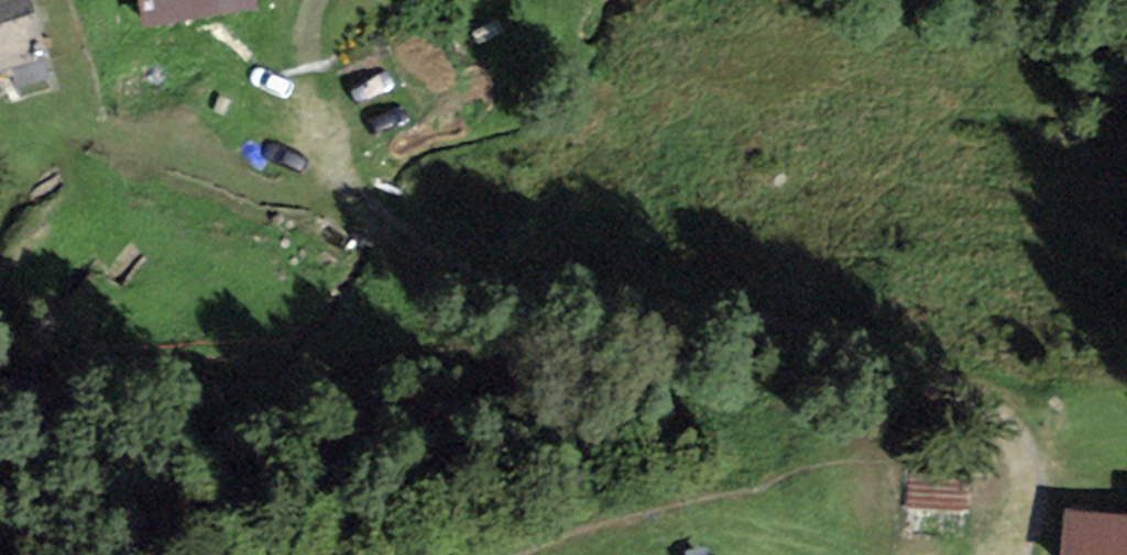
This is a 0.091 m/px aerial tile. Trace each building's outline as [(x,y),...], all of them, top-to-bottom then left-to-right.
[(47,62),(30,0),(0,0),(0,75),(47,62)] [(145,33),(259,17),(256,0),(140,0),(145,33)] [(1062,506),(1058,554),(1126,554),(1126,512),(1062,506)]
